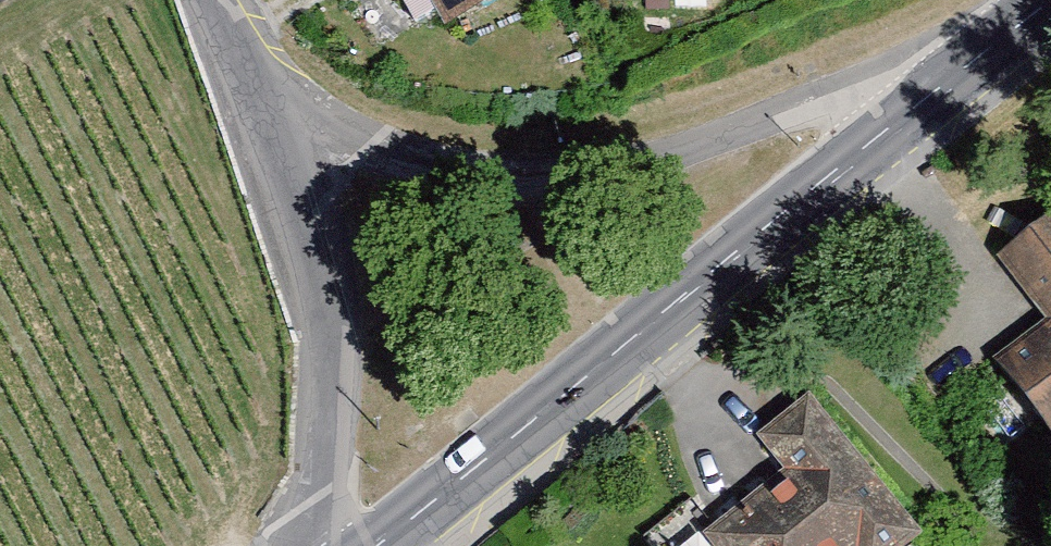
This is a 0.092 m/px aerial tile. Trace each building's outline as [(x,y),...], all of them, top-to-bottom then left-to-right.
[(507,0),(414,0),(433,37),(507,0)] [(985,267),(1034,335),(985,369),(1045,452),(1050,448),(1050,220),(985,267)] [(799,395),(740,440),(772,483),(697,540),(702,545),(914,545),(799,395)]
